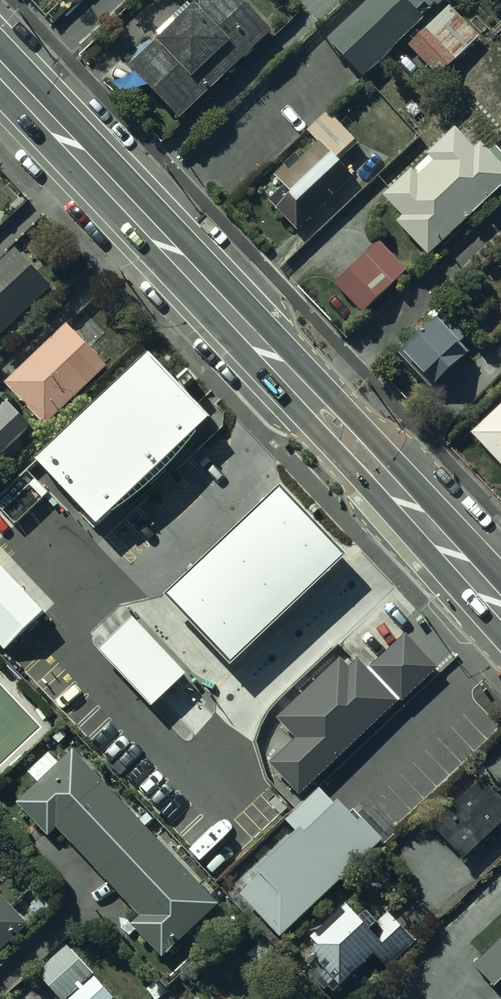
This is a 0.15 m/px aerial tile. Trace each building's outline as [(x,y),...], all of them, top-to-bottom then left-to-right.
[(129,67),(179,119),(271,32),(240,0),(199,0),(129,67)] [(327,41),(363,78),(424,20),(416,12),(424,4),(429,9),(435,3),(439,7),(446,0),(371,0),(327,41)] [(410,49),(397,60),(416,81),(429,69),(438,78),(480,39),(450,7),(408,46),(410,49)] [(296,155),(275,176),(273,177),(283,187),(268,201),(298,232),(354,177),(339,162),(358,143),(327,111),(307,131),(318,143),(300,160),(296,155)] [(500,189),(500,154),(496,149),(491,155),(480,143),(473,149),(456,129),(427,156),(433,163),(424,171),(418,164),(383,196),(402,217),(396,222),(429,257),(500,189)] [(379,242),(335,285),(363,314),(407,271),(379,242)] [(0,264),(0,336),(51,288),(15,249),(0,264)] [(422,389),(423,388),(465,353),(456,343),(465,336),(444,310),(389,357),(410,381),(413,378),(422,389)] [(67,326),(4,384),(43,427),(106,369),(67,326)] [(212,425),(149,364),(42,466),(100,531),(212,425)] [(465,435),(500,473),(500,400),(465,435)] [(1,459),(32,426),(7,402),(0,410),(0,458),(1,459)] [(234,672),(346,563),(286,496),(171,602),(234,672)] [(46,618),(0,567),(0,647),(6,653),(46,618)] [(187,680),(134,624),(103,654),(155,711),(187,680)] [(349,673),(333,655),(273,712),(319,759),(399,684),(370,653),(349,673)] [(218,905),(73,752),(59,765),(49,754),(28,774),(37,784),(16,804),(47,837),(56,829),(139,917),(130,925),(161,958),(218,905)] [(472,761),(417,811),(457,855),(500,816),(500,793),(472,761)] [(285,822),(297,835),(237,893),(281,938),(382,841),(342,799),(335,806),(319,789),(285,822)] [(29,924),(0,896),(0,951),(29,924)] [(413,935),(384,904),(366,922),(343,897),(306,931),(314,940),(306,947),(336,979),(371,946),(385,961),(413,935)] [(471,960),(500,991),(500,931),(471,960)] [(60,998),(67,998),(95,974),(67,944),(36,973),(60,998)] [(74,995),(77,998),(115,998),(94,977),(74,995)]
